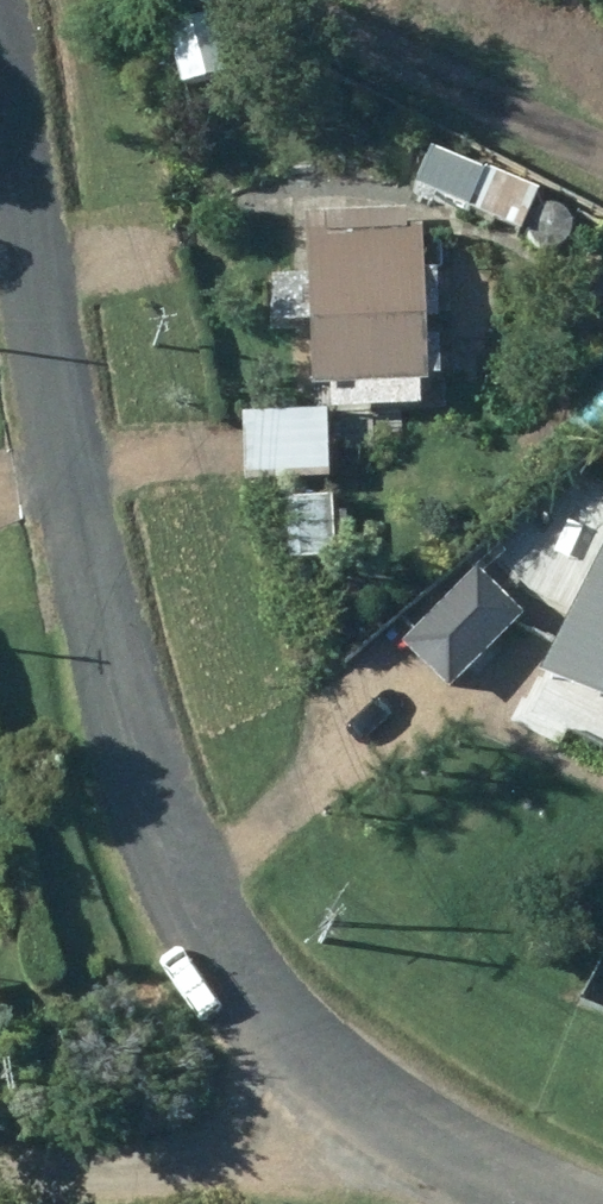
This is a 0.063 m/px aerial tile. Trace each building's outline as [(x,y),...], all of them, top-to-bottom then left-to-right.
[(413,181),(465,203),(480,168),(426,146),(413,181)] [(303,212),(310,381),(423,376),(417,207),(303,212)] [(325,406),(247,408),(246,434),(229,434),(229,459),(247,459),(247,477),(326,476),(325,406)] [(324,499),(276,498),(275,565),(324,566),(324,499)] [(602,666),(602,549),(601,547),(552,640),(602,666)] [(445,687),(520,611),(473,564),(398,640),(445,687)]
